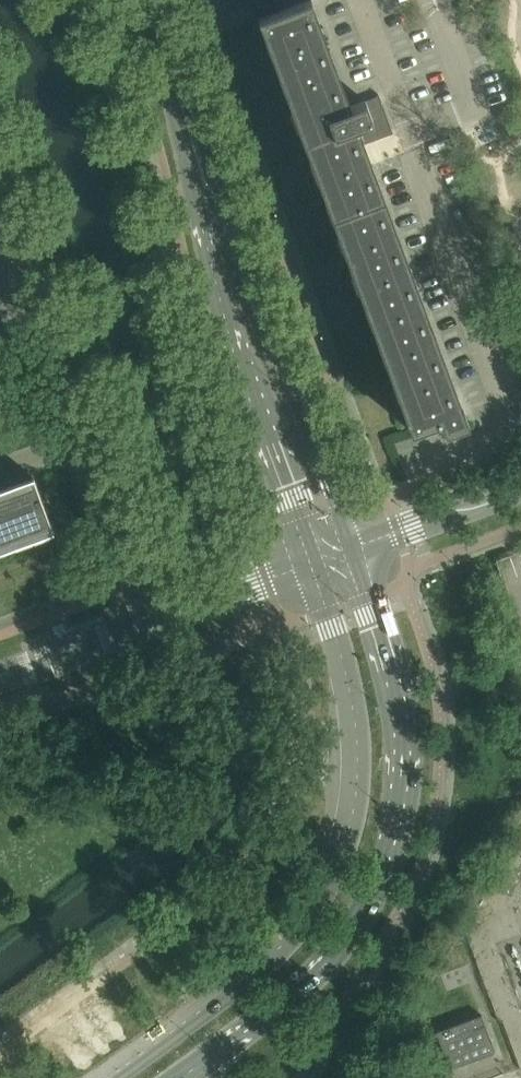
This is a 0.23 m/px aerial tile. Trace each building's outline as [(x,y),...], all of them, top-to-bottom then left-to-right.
[(253,10),(280,0),(249,0),(253,10)] [(259,19),(259,20),(260,20),(412,429),(411,429),(412,431),(442,419),(446,430),(445,430),(446,431),(470,422),(465,410),(464,410),(365,143),(392,133),(393,134),(394,134),(380,94),(378,95),(379,97),(352,107),(312,1),(312,0),(311,0),(259,19)] [(0,491),(0,549),(53,529),(34,479),(0,491)] [(483,1016),(436,1033),(450,1070),(496,1053),(483,1016)]
